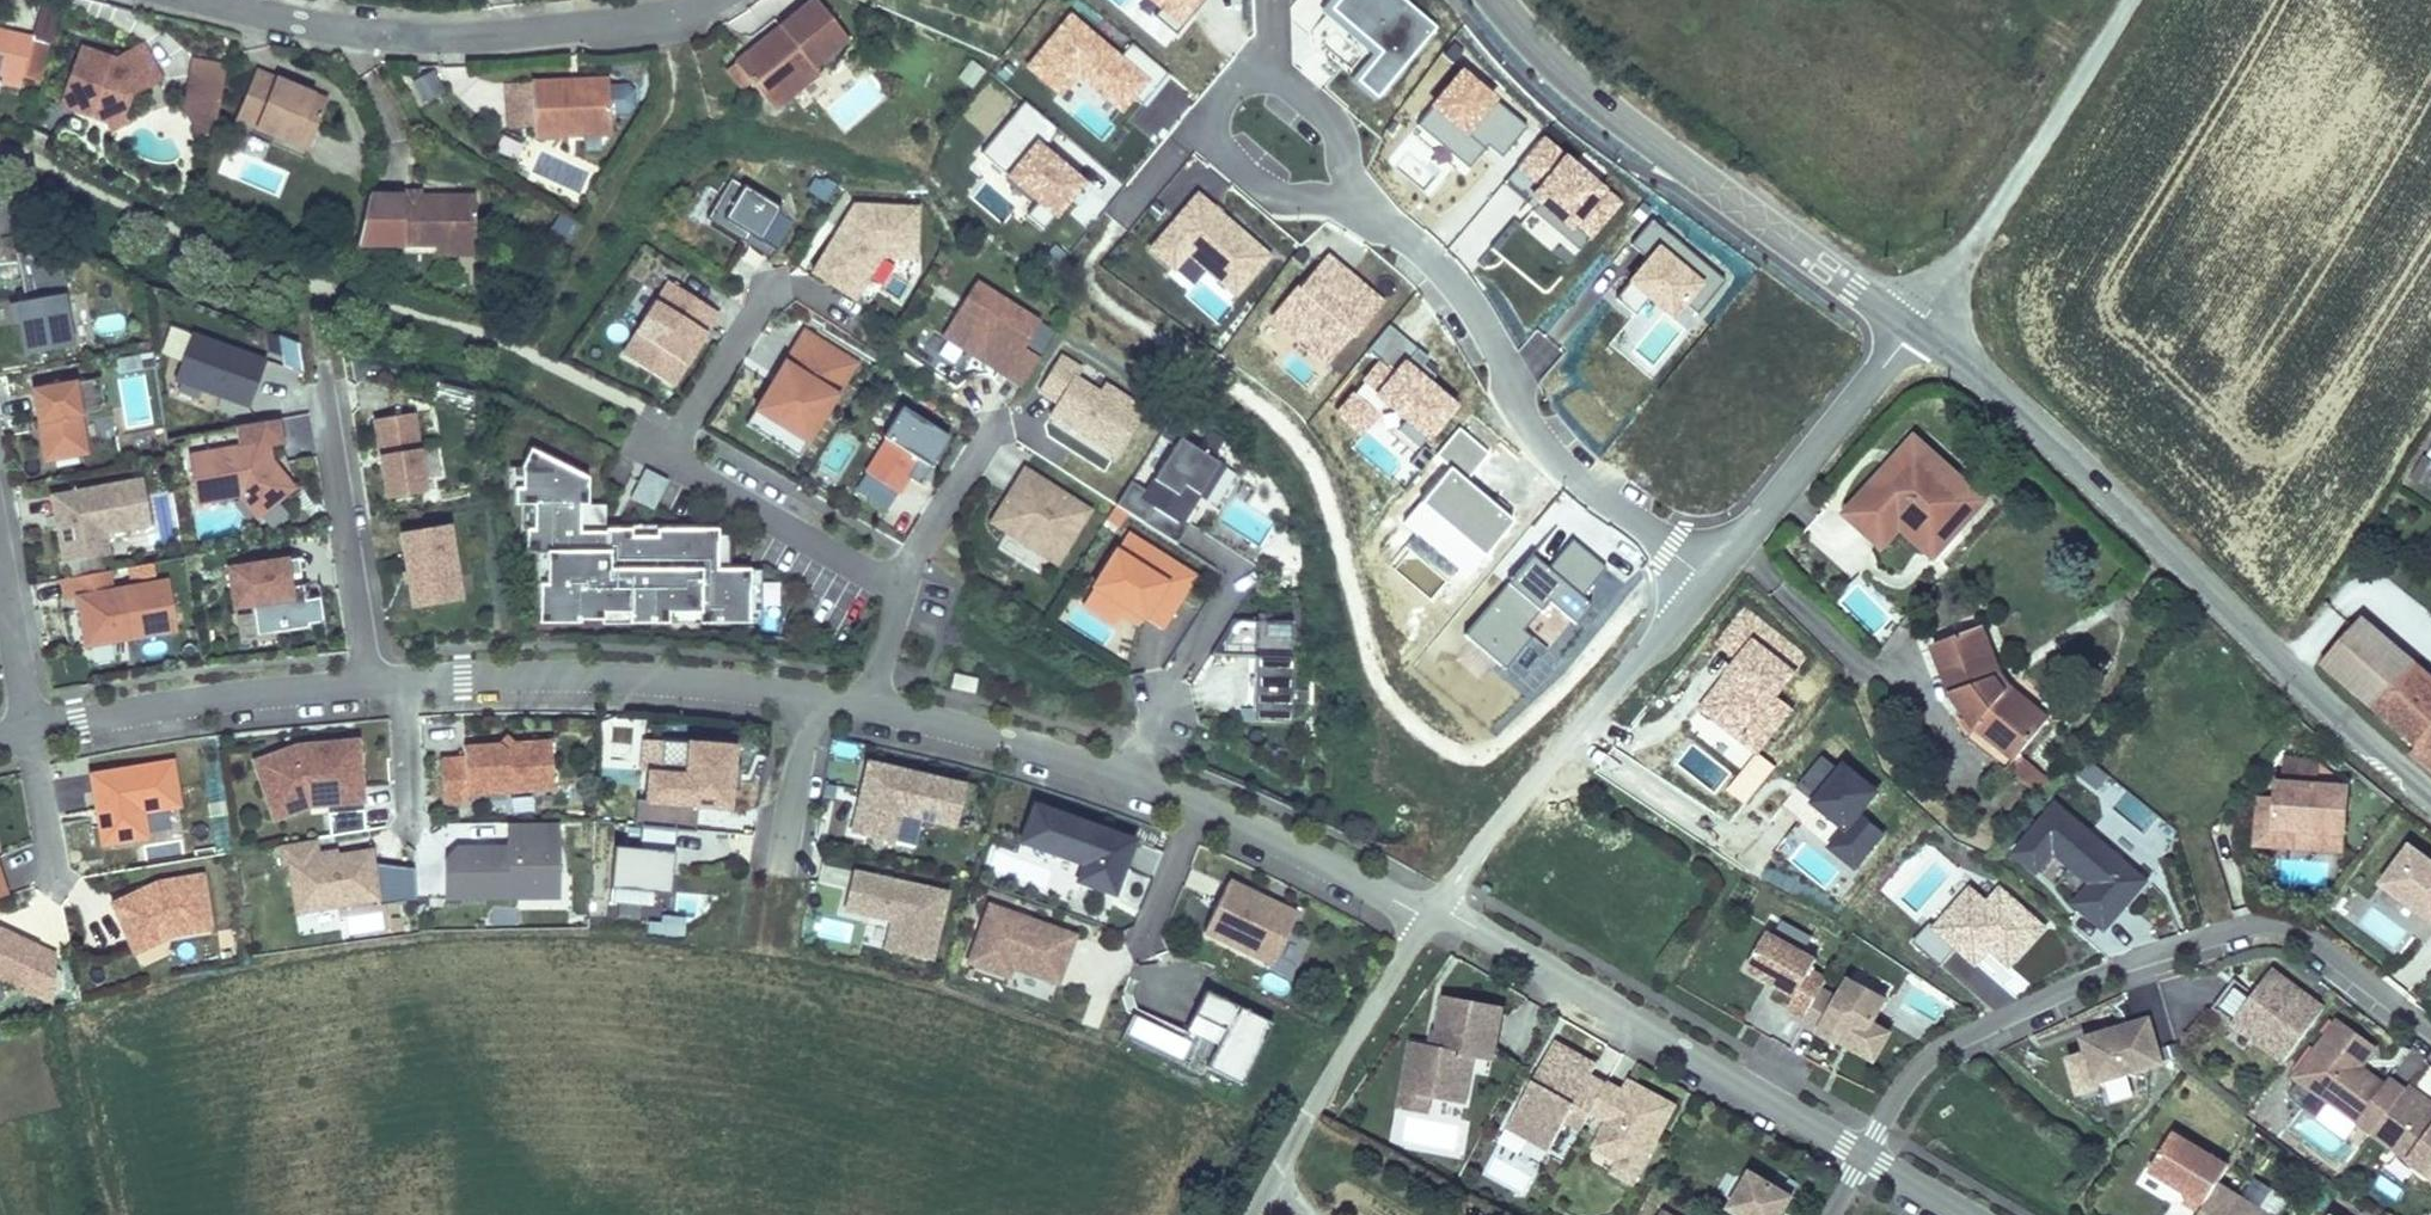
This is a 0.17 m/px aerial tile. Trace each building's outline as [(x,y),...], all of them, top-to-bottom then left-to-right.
[(769,98),(815,60),(848,33),(821,0),(805,0),(781,20),(788,28),(769,43),(762,35),(742,51),(759,72),(752,77),(769,98)] [(33,36),(0,28),(0,68),(5,70),(2,80),(22,85),(25,74),(40,77),(48,39),(56,41),(63,10),(40,5),(33,36)] [(781,20),(762,35),(769,43),(788,28),(781,20)] [(126,112),(131,95),(160,78),(142,43),(114,58),(79,47),(61,107),(108,122),(126,112)] [(759,72),(742,51),(735,57),(752,77),(759,72)] [(217,113),(226,65),(194,58),(185,106),(217,113)] [(823,71),(815,60),(769,98),(777,108),(823,71)] [(984,72),(969,61),(956,78),(971,90),(984,72)] [(330,94),(256,65),(235,118),(270,132),(262,150),(301,165),(330,94)] [(432,66),(409,78),(421,100),(444,87),(432,66)] [(530,123),(531,135),(610,132),(609,113),(608,80),(607,72),(528,75),(528,78),(530,123)] [(530,123),(528,78),(502,79),(503,124),(530,123)] [(626,80),(608,80),(609,113),(627,112),(634,105),(634,86),(626,80)] [(1054,124),(1024,99),(969,163),(1041,224),(1080,178),(1038,142),(1054,124)] [(217,113),(185,106),(184,109),(196,133),(212,136),(217,113)] [(112,130),(130,120),(126,112),(108,122),(112,130)] [(719,196),(706,219),(744,242),(749,234),(774,249),(792,220),(778,212),(780,208),(731,177),(719,196)] [(823,199),(836,180),(812,179),(809,188),(823,199)] [(478,242),(479,189),(426,188),(426,184),(407,184),(407,189),(406,242),(438,242),(478,242)] [(406,242),(407,189),(371,186),(356,243),(406,244),(406,242)] [(706,219),(719,196),(704,187),(686,217),(701,226),(706,219)] [(1267,250),(1197,189),(1147,247),(1169,266),(1187,246),(1234,288),(1267,250)] [(834,236),(811,272),(830,284),(841,266),(843,263),(863,277),(866,279),(880,256),(915,257),(918,207),(854,205),(839,229),(845,232),(840,240),(834,236)] [(580,223),(561,211),(540,245),(559,257),(580,223)] [(845,232),(839,229),(834,236),(840,240),(845,232)] [(478,242),(438,242),(438,252),(478,252),(478,242)] [(25,301),(10,303),(14,323),(19,323),(25,354),(72,346),(62,294),(66,293),(61,268),(59,263),(49,258),(16,253),(25,301)] [(841,266),(830,284),(866,307),(879,287),(866,279),(863,277),(843,263),(841,266)] [(622,355),(671,386),(718,312),(669,281),(622,355)] [(975,281),(941,335),(992,368),(998,360),(1009,367),(1003,375),(1021,386),(1039,358),(1023,348),(1039,322),(975,281)] [(857,363),(804,330),(779,371),(783,374),(775,386),(771,384),(755,409),(807,442),(857,363)] [(191,334),(175,380),(247,406),(263,360),(191,334)] [(299,371),(298,346),(279,341),(280,366),(299,371)] [(1081,363),(1060,350),(1036,388),(1055,400),(1047,413),(1117,456),(1148,407),(1106,381),(1101,388),(1076,372),(1081,363)] [(998,360),(992,368),(1003,375),(1009,367),(998,360)] [(779,371),(771,384),(775,386),(783,374),(779,371)] [(32,390),(45,461),(87,453),(80,415),(105,410),(99,377),(32,390)] [(944,434),(902,406),(886,430),(890,433),(865,473),(897,493),(907,477),(919,485),(931,466),(926,463),(944,434)] [(755,409),(745,425),(797,457),(807,442),(755,409)] [(414,414),(370,421),(383,500),(426,494),(414,414)] [(1914,426),(1841,506),(1883,545),(1900,526),(1932,555),(1989,494),(1914,426)] [(162,428),(119,432),(121,452),(164,447),(162,428)] [(931,466),(949,437),(944,434),(926,463),(931,466)] [(1145,490),(1130,481),(1115,504),(1176,543),(1187,526),(1180,523),(1192,503),(1187,500),(1193,491),(1198,495),(1204,498),(1224,466),(1217,461),(1215,453),(1201,444),(1198,449),(1179,437),(1145,490)] [(271,474),(265,443),(189,456),(197,502),(238,494),(257,516),(291,487),(278,473),(271,474)] [(587,478),(529,449),(518,469),(519,491),(512,491),(512,508),(519,507),(531,507),(531,532),(524,532),(524,555),(533,555),(544,555),(545,586),(537,586),(538,626),(579,625),(579,622),(603,621),(602,614),(627,614),(627,625),(667,624),(667,613),(698,613),(698,624),(761,623),(760,569),(728,569),(729,534),(717,534),(717,529),(686,529),(686,536),(631,536),(631,529),(605,529),(605,533),(579,533),(579,505),(587,504),(587,478)] [(1090,510),(1024,468),(990,522),(1056,564),(1090,510)] [(518,469),(507,469),(507,491),(512,491),(519,491),(518,469)] [(630,498),(653,509),(667,480),(645,469),(630,498)] [(142,479),(51,496),(54,516),(61,515),(63,525),(56,527),(63,563),(109,554),(104,533),(150,524),(142,479)] [(1187,500),(1192,503),(1198,495),(1193,491),(1187,500)] [(605,529),(605,504),(587,504),(579,505),(579,533),(605,533),(605,529)] [(519,507),(520,532),(524,532),(531,532),(531,507),(519,507)] [(61,515),(54,516),(56,527),(63,525),(61,515)] [(686,524),(631,524),(631,529),(631,536),(686,536),(686,529),(686,524)] [(460,600),(448,525),(400,532),(413,608),(418,607),(460,600)] [(1160,629),(1194,576),(1126,533),(1093,586),(1143,618),(1160,629)] [(1896,572),(1913,552),(1898,539),(1881,559),(1896,572)] [(533,555),(533,586),(537,586),(545,586),(544,555),(533,555)] [(231,591),(289,583),(286,559),(227,568),(231,591)] [(85,646),(176,630),(168,580),(111,590),(108,571),(61,579),(64,599),(85,596),(88,608),(79,609),(85,646)] [(289,583),(231,591),(234,608),(250,605),(255,636),(310,628),(309,625),(324,623),(320,596),(305,599),(303,584),(290,586),(289,583)] [(1143,618),(1093,586),(1082,604),(1115,625),(1122,613),(1139,624),(1143,618)] [(667,613),(667,624),(698,624),(698,613),(667,613)] [(603,621),(603,625),(627,625),(627,614),(602,614),(603,621)] [(2357,615),(2318,664),(2416,740),(2420,751),(2430,760),(2430,673),(2357,615)] [(1294,620),(1255,619),(1252,721),(1290,722),(1294,620)] [(1982,620),(1928,640),(1946,679),(1969,722),(2012,755),(2048,711),(2001,672),(1982,620)] [(1306,690),(1309,644),(1294,643),(1292,690),(1306,690)] [(954,673),(951,687),(973,692),(976,678),(954,673)] [(506,747),(513,739),(505,732),(498,740),(506,747)] [(688,737),(641,734),(638,766),(647,766),(645,795),(637,795),(635,820),(695,824),(697,799),(733,802),(738,736),(688,733),(688,737)] [(463,742),(463,753),(439,755),(443,799),(468,797),(468,791),(554,785),(550,736),(513,739),(506,747),(498,740),(463,742)] [(362,801),(356,741),(296,746),(265,757),(284,811),(310,802),(309,794),(318,794),(319,805),(362,801)] [(2346,851),(2350,782),(2319,781),(2320,753),(2276,751),(2274,791),(2255,790),(2252,845),(2346,851)] [(284,811),(265,757),(253,761),(272,815),(284,811)] [(1813,803),(1810,806),(1842,835),(1829,850),(1853,871),(1883,837),(1859,816),(1878,796),(1846,767),(1840,773),(1823,758),(1796,787),(1813,803)] [(90,774),(102,845),(147,837),(143,812),(180,806),(172,761),(90,774)] [(2051,781),(2026,761),(2017,772),(2042,792),(2051,781)] [(964,785),(867,762),(859,798),(863,798),(859,813),(855,812),(850,833),(891,843),(898,813),(955,826),(964,785)] [(2091,762),(2079,777),(2097,792),(2109,777),(2091,762)] [(2148,874),(2053,793),(2008,846),(2035,869),(2052,849),(2086,878),(2069,898),(2103,927),(2148,874)] [(1135,834),(1036,799),(1022,835),(1085,858),(1079,875),(1116,888),(1135,834)] [(330,836),(365,830),(363,810),(328,813),(330,836)] [(560,897),(559,819),(507,820),(508,843),(456,843),(444,855),(444,899),(560,897)] [(673,870),(677,825),(642,822),(640,844),(615,842),(610,896),(653,900),(654,887),(655,868),(673,870)] [(295,913),(379,900),(371,849),(318,858),(315,838),(280,844),(283,864),(288,864),(295,913)] [(2381,877),(2430,913),(2430,912),(2430,854),(2410,839),(2381,877)] [(671,889),(673,870),(655,868),(654,887),(671,889)] [(853,871),(844,910),(891,921),(885,949),(931,959),(946,892),(853,871)] [(133,894),(111,904),(131,947),(167,930),(210,923),(202,875),(158,883),(159,889),(147,891),(133,894)] [(1228,881),(1204,931),(1272,964),(1296,913),(1228,881)] [(158,883),(146,885),(147,891),(159,889),(158,883)] [(1912,943),(1940,969),(1955,952),(1974,969),(1988,953),(2008,970),(2045,929),(1999,888),(1986,903),(1967,887),(1932,927),(1929,924),(1912,943)] [(618,904),(617,918),(638,920),(639,905),(618,904)] [(1057,983),(1074,935),(988,905),(968,962),(1008,976),(1011,967),(1057,983)] [(1764,928),(1744,964),(1766,975),(1768,971),(1776,976),(1773,980),(1793,991),(1786,1004),(1804,1013),(1820,984),(1825,975),(1808,965),(1814,954),(1764,928)] [(0,929),(0,979),(19,988),(51,1004),(57,955),(0,929)] [(2252,992),(2231,1021),(2284,1059),(2323,1005),(2270,967),(2252,992)] [(1768,971),(1766,975),(1773,980),(1776,976),(1768,971)] [(1804,1013),(1801,1019),(1835,1037),(1837,1034),(1841,1026),(1861,1037),(1871,1018),(1884,994),(1847,974),(1837,993),(1820,984),(1804,1013)] [(2252,992),(2234,979),(2213,1009),(2231,1021),(2252,992)] [(1205,991),(1194,1014),(1202,1018),(1213,995),(1205,991)] [(1433,1044),(1409,1041),(1400,1096),(1430,1102),(1432,1092),(1463,1097),(1471,1050),(1490,1053),(1499,1002),(1442,993),(1433,1044)] [(1271,1023),(1213,995),(1202,1018),(1194,1014),(1185,1032),(1216,1047),(1206,1067),(1242,1084),(1271,1023)] [(2334,1014),(2291,1074),(2373,1133),(2405,1088),(2385,1074),(2382,1078),(2365,1066),(2379,1046),(2334,1014)] [(1841,1026),(1837,1034),(1874,1054),(1889,1027),(1871,1018),(1861,1037),(1841,1026)] [(1137,1020),(1129,1036),(1173,1058),(1182,1042),(1137,1020)] [(2147,1020),(2077,1040),(2081,1055),(2064,1060),(2077,1104),(2100,1098),(2097,1087),(2161,1069),(2147,1020)] [(1552,1039),(1507,1124),(1549,1146),(1565,1117),(1581,1126),(1590,1108),(1605,1081),(1589,1072),(1594,1062),(1552,1039)] [(1674,1102),(1628,1077),(1622,1087),(1606,1078),(1590,1108),(1607,1117),(1595,1137),(1621,1151),(1611,1168),(1632,1180),(1674,1102)] [(2110,1102),(2132,1097),(2127,1080),(2106,1086),(2110,1102)] [(2410,1083),(2405,1088),(2373,1133),(2430,1175),(2430,1099),(2410,1083)] [(2217,1186),(2227,1167),(2171,1134),(2148,1173),(2187,1195),(2182,1203),(2201,1214),(2217,1186)] [(1740,1214),(1776,1214),(1781,1207),(1775,1205),(1779,1199),(1784,1202),(1792,1189),(1750,1164),(1729,1201),(1743,1209),(1740,1214)] [(2291,1205),(2254,1183),(2242,1201),(2217,1186),(2201,1214),(2200,1214),(2285,1214),(2291,1205)] [(1775,1205),(1781,1207),(1784,1202),(1779,1199),(1775,1205)]
